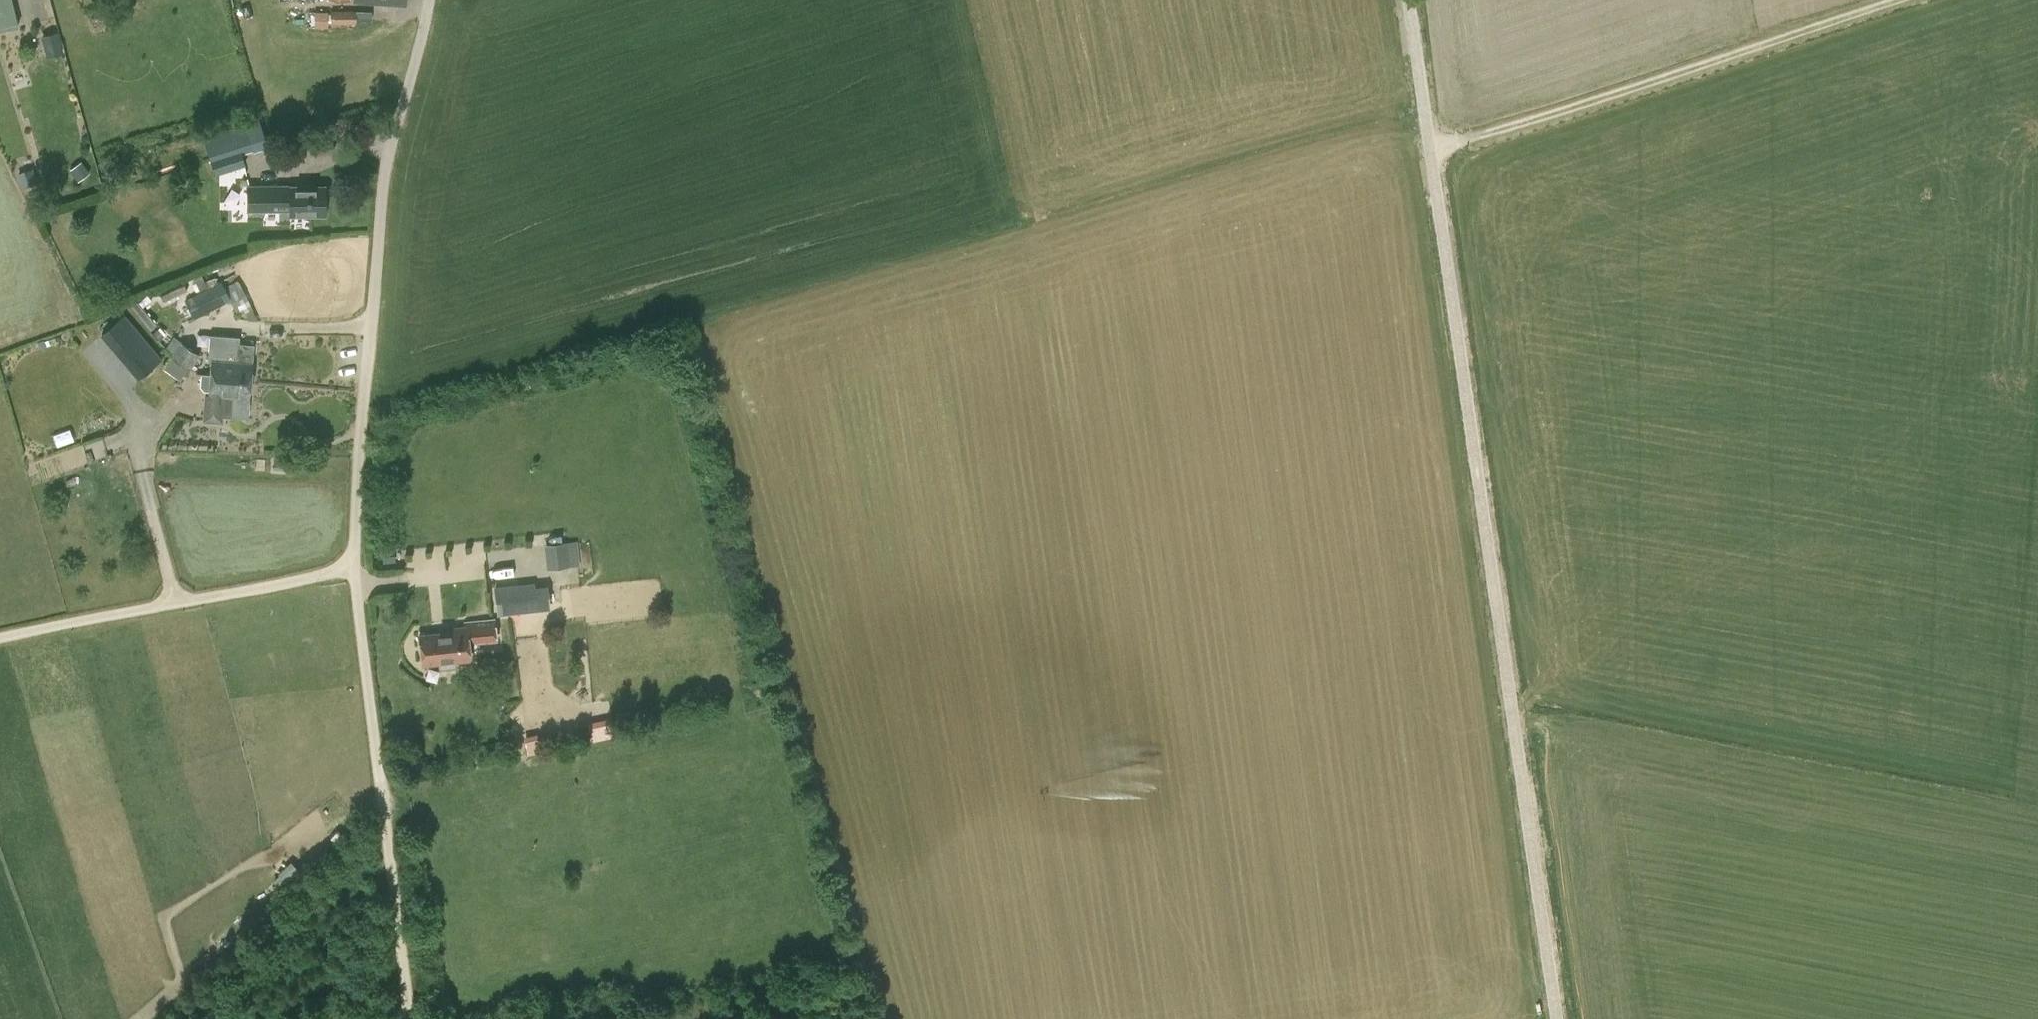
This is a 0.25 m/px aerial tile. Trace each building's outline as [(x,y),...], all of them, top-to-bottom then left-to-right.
[(18,27),(12,0),(0,0),(0,31),(18,27)] [(330,23),(356,22),(356,9),(330,9),(330,23)] [(55,30),(39,35),(46,55),(62,50),(55,30)] [(267,144),(258,118),(204,137),(217,174),(246,165),(242,153),(267,144)] [(81,161),(69,170),(77,182),(89,172),(81,161)] [(310,186),(291,186),(248,186),(248,210),(292,209),(292,213),(312,213),(324,213),(324,186),(310,186)] [(247,294),(235,271),(174,303),(184,321),(193,316),(194,318),(231,299),(232,302),(247,294)] [(160,355),(124,314),(99,334),(137,379),(162,358),(160,355)] [(235,360),(227,360),(228,353),(231,338),(213,334),(210,348),(211,348),(209,359),(211,359),(210,374),(201,374),(200,386),(204,390),(209,390),(209,393),(203,393),(202,421),(222,422),(222,416),(232,416),(249,418),(250,397),(252,361),(254,343),(237,342),(235,360)] [(164,351),(190,368),(200,355),(175,336),(164,351)] [(543,542),(544,566),(578,565),(577,541),(543,542)] [(493,586),(497,615),(538,611),(535,591),(534,581),(493,586)] [(416,632),(421,666),(439,663),(439,668),(455,665),(455,661),(471,659),(466,625),(416,632)]
